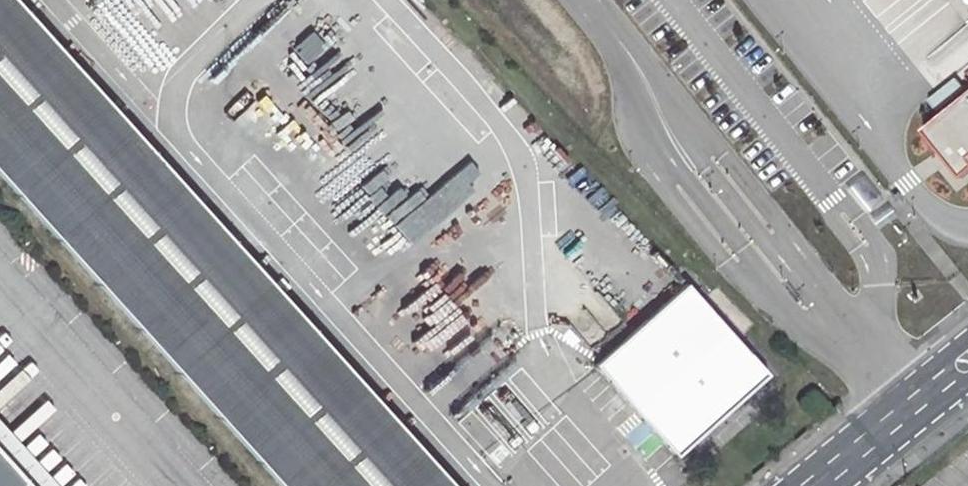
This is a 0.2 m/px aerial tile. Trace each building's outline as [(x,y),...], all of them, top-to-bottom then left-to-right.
[(279,485),(451,485),(14,0),(0,0),(0,175),(279,485)] [(966,182),(967,180),(967,98),(925,131),(966,182)] [(768,375),(687,284),(596,366),(678,456),(768,375)] [(28,485),(55,485),(0,424),(0,454),(28,485)] [(0,454),(0,485),(28,485),(0,454)]
